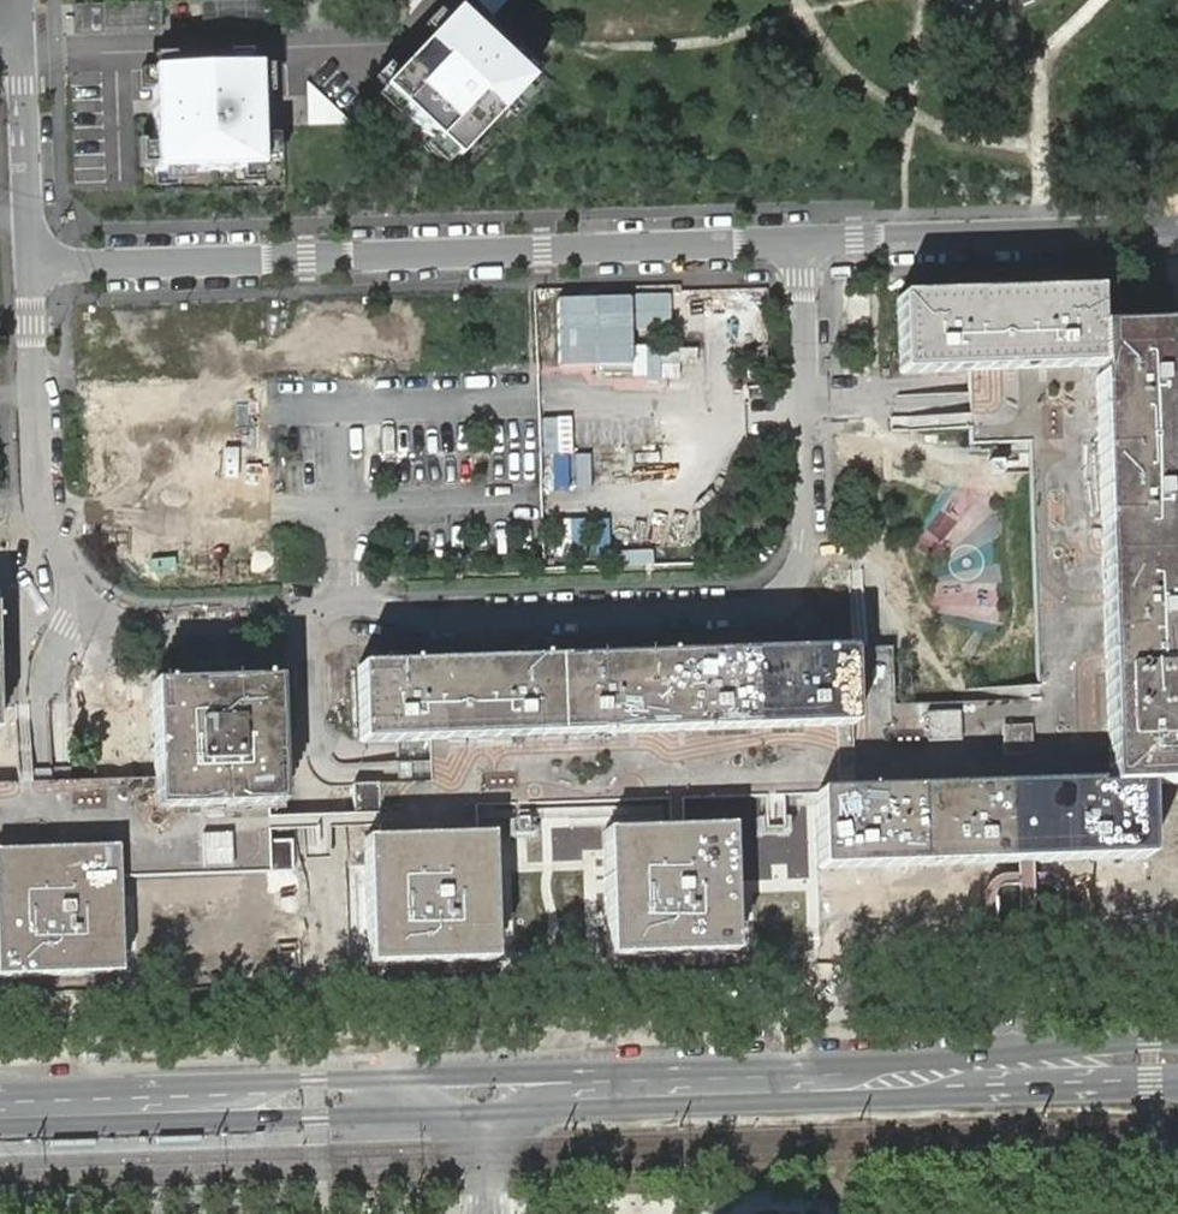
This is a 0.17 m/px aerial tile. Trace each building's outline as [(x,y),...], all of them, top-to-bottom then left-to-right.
[(381,91),(456,161),(528,84),(454,14),(381,91)] [(258,67),(152,70),(155,172),(261,169),(258,67)] [(968,372),(1096,369),(1097,379),(1094,380),(1107,786),(1146,785),(1177,784),(1177,599),(1169,330),(1169,329),(1168,327),(1167,327),(1166,326),(1096,329),(1095,291),(900,298),(899,298),(898,299),(897,300),(897,301),(899,371),(903,373),(968,372)] [(363,743),(428,741),(833,729),(850,728),(853,729),(851,650),(361,666),(360,667),(359,667),(358,669),(357,670),(357,671),(360,740),(360,741),(360,742),(361,742),(362,743),(363,743)] [(152,685),(156,779),(157,809),(270,806),(282,805),(277,680),(152,685)] [(927,714),(927,743),(959,744),(959,714),(927,714)] [(1004,728),(1003,750),(1029,751),(1031,730),(1004,728)] [(427,761),(399,761),(399,778),(427,778),(427,761)] [(116,847),(117,878),(273,873),(271,830),(271,817),(270,806),(157,809),(156,779),(70,782),(52,782),(31,783),(18,784),(0,784),(0,851),(116,847)] [(1149,855),(1146,785),(1107,786),(1096,786),(1096,783),(852,791),(835,791),(816,792),(816,796),(819,869),(1018,864),(1030,863),(1146,858),(1147,857),(1148,857),(1148,856),(1149,855)] [(373,784),(353,788),(358,816),(379,812),(373,784)] [(605,832),(608,957),(734,953),(729,828),(681,829),(669,830),(605,832)] [(475,836),(379,839),(365,841),(368,965),(493,961),(491,891),(491,883),(489,836),(475,836)] [(120,973),(118,902),(117,882),(117,878),(116,847),(0,851),(0,978),(120,973)] [(110,1054),(92,1054),(91,1062),(110,1062),(110,1054)]
